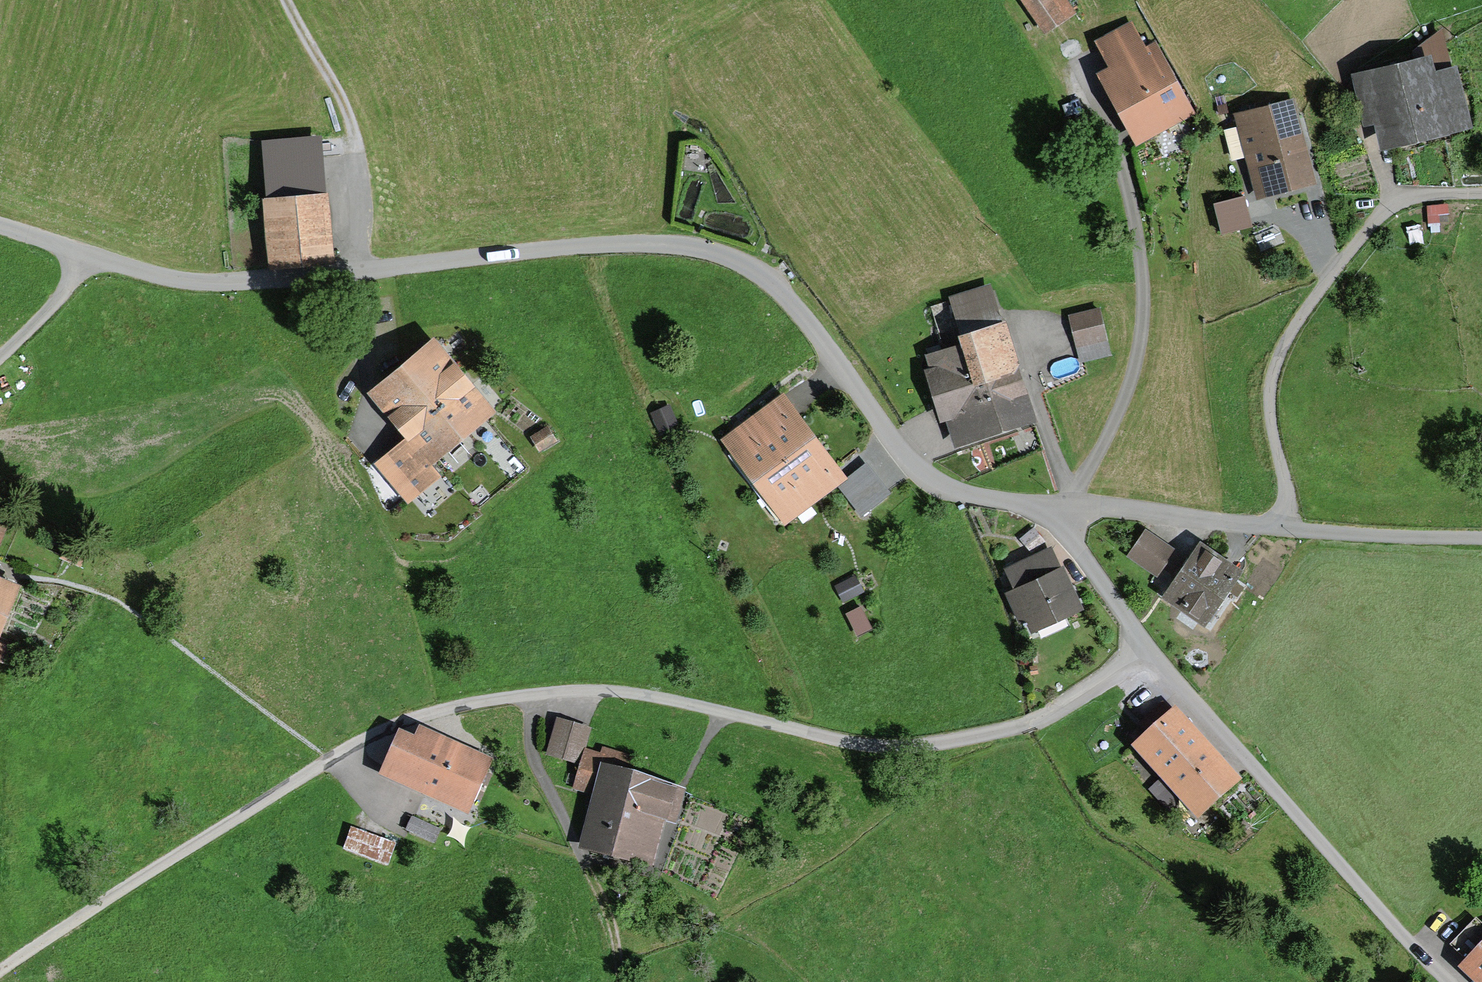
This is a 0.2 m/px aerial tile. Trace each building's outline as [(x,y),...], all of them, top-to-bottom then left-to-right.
[(1067,0),(1022,0),(1044,32),(1075,11),(1067,0)] [(1132,20),(1094,39),(1106,63),(1095,69),(1134,143),(1195,111),(1156,37),(1144,43),(1132,20)] [(1473,125),(1457,60),(1436,65),(1432,50),(1351,70),(1364,124),(1374,121),(1381,148),(1473,125)] [(1294,95),(1233,111),(1237,126),(1223,130),(1231,158),(1244,154),(1256,199),(1317,182),(1294,95)] [(328,188),(325,188),(320,133),(261,138),(265,193),(262,193),(268,265),(334,260),(328,188)] [(1252,225),(1244,193),(1213,200),(1221,232),(1252,225)] [(1432,220),(1451,217),(1448,199),(1429,202),(1432,220)] [(959,330),(957,330),(960,340),(924,351),(928,364),(923,365),(940,419),(946,417),(954,444),(1038,417),(1005,315),(1001,316),(990,281),(948,295),(959,330)] [(1100,306),(1068,313),(1079,362),(1112,355),(1100,306)] [(497,409),(432,332),(366,388),(405,434),(373,461),(407,502),(440,473),(432,464),(497,409)] [(752,479),(815,430),(783,389),(720,437),(752,479)] [(677,422),(669,402),(650,410),(659,431),(677,422)] [(558,440),(548,423),(530,434),(540,451),(558,440)] [(815,430),(752,479),(785,523),(836,484),(849,474),(815,430)] [(849,474),(836,484),(860,516),(890,493),(866,461),(849,474)] [(1156,575),(1175,547),(1145,526),(1126,555),(1156,575)] [(1019,536),(1030,550),(1043,541),(1032,527),(1019,536)] [(1243,566),(1200,537),(1161,594),(1204,623),(1243,566)] [(1084,607),(1064,562),(1059,564),(1050,544),(1003,566),(1012,586),(1004,590),(1019,622),(1025,620),(1031,631),(1084,607)] [(21,581),(0,572),(0,633),(21,581)] [(843,602),(865,591),(855,573),(834,585),(843,602)] [(872,627),(860,604),(845,611),(857,635),(872,627)] [(14,666),(20,648),(0,641),(0,661),(14,666)] [(1243,777),(1175,703),(1130,744),(1198,818),(1243,777)] [(550,755),(584,765),(589,747),(594,727),(561,717),(550,755)] [(497,770),(489,767),(494,757),(419,723),(414,733),(398,727),(377,774),(468,814),(471,809),(478,812),(497,770)] [(577,790),(596,795),(581,847),(658,869),(671,820),(680,823),(690,789),(638,770),(642,756),(607,746),(605,752),(589,747),(584,765),(577,790)] [(1175,801),(1156,781),(1148,789),(1166,809),(1175,801)] [(445,830),(411,815),(402,835),(436,850),(445,830)] [(398,838),(396,842),(351,825),(342,847),(388,864),(393,849),(408,854),(412,843),(398,838)] [(1465,957),(1457,965),(1475,981),(1481,981),(1481,921),(1476,915),(1450,943),(1465,957)]
